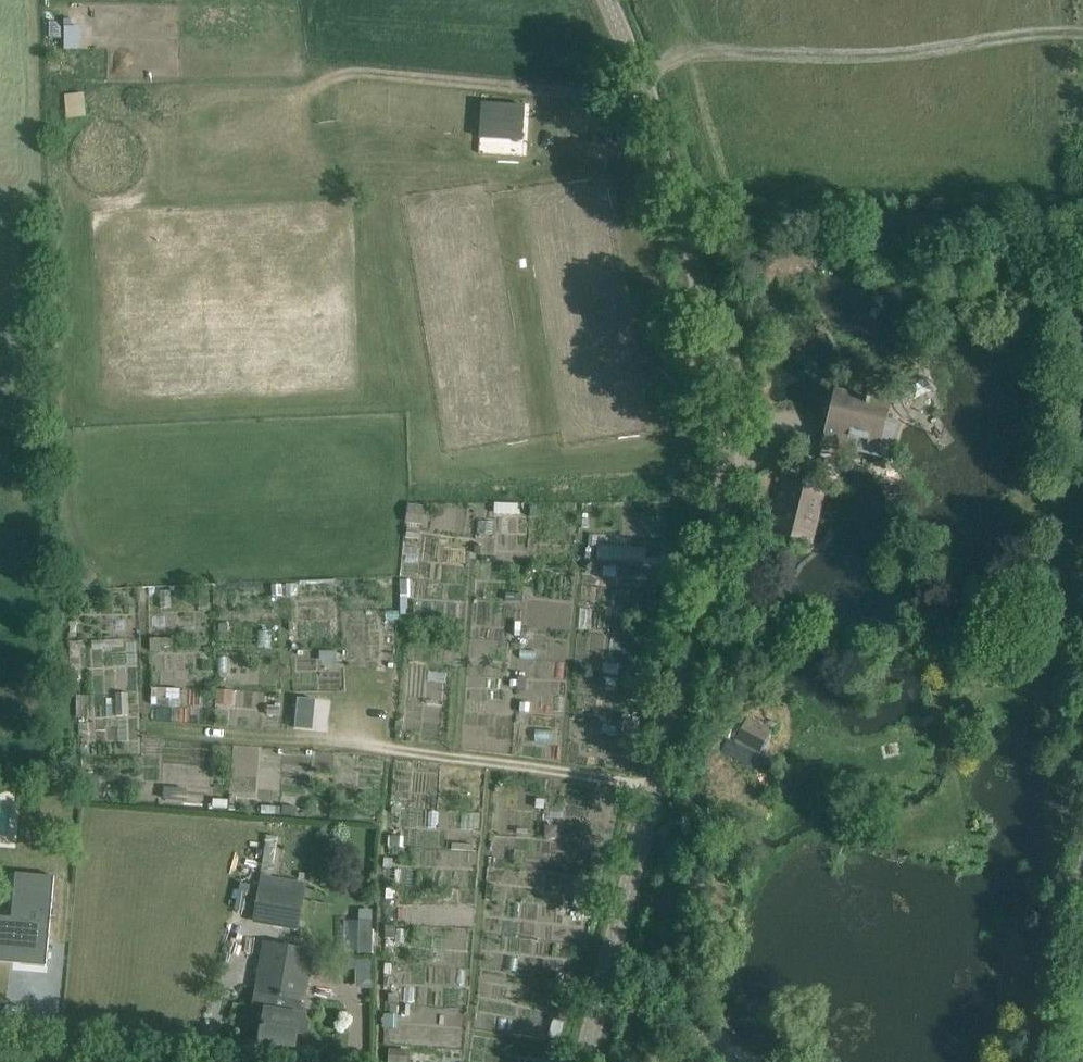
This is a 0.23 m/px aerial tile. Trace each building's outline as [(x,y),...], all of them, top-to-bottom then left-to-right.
[(84,91),(65,91),(66,116),(85,115),(84,91)] [(525,106),(482,103),(480,137),(522,140),(525,106)] [(824,411),(821,422),(829,425),(824,445),(845,451),(847,444),(877,452),(893,456),(901,422),(885,418),(886,415),(897,418),(904,415),(894,394),(871,388),(868,400),(867,400),(866,402),(837,394),(835,401),(833,401),(827,400),(824,411)] [(782,477),(775,504),(780,505),(774,531),(810,540),(823,487),(782,477)] [(528,654),(527,681),(544,682),(545,655),(528,654)] [(312,729),(315,699),(298,698),(295,728),(312,729)] [(758,754),(771,730),(754,721),(748,717),(735,741),(750,750),(758,754)] [(26,958),(26,964),(45,965),(45,966),(47,966),(55,876),(15,873),(15,874),(20,875),(15,921),(0,920),(0,955),(26,958)] [(255,920),(278,924),(298,928),(304,894),(261,886),(255,920)] [(373,937),(353,937),(353,953),(373,953),(373,937)] [(302,999),(303,999),(312,952),(266,944),(258,990),(257,990),(253,1009),(265,1011),(260,1040),(295,1046),(297,1032),(303,1033),(308,1030),(309,1019),(307,1015),(308,1009),(302,1002),(302,999)]
